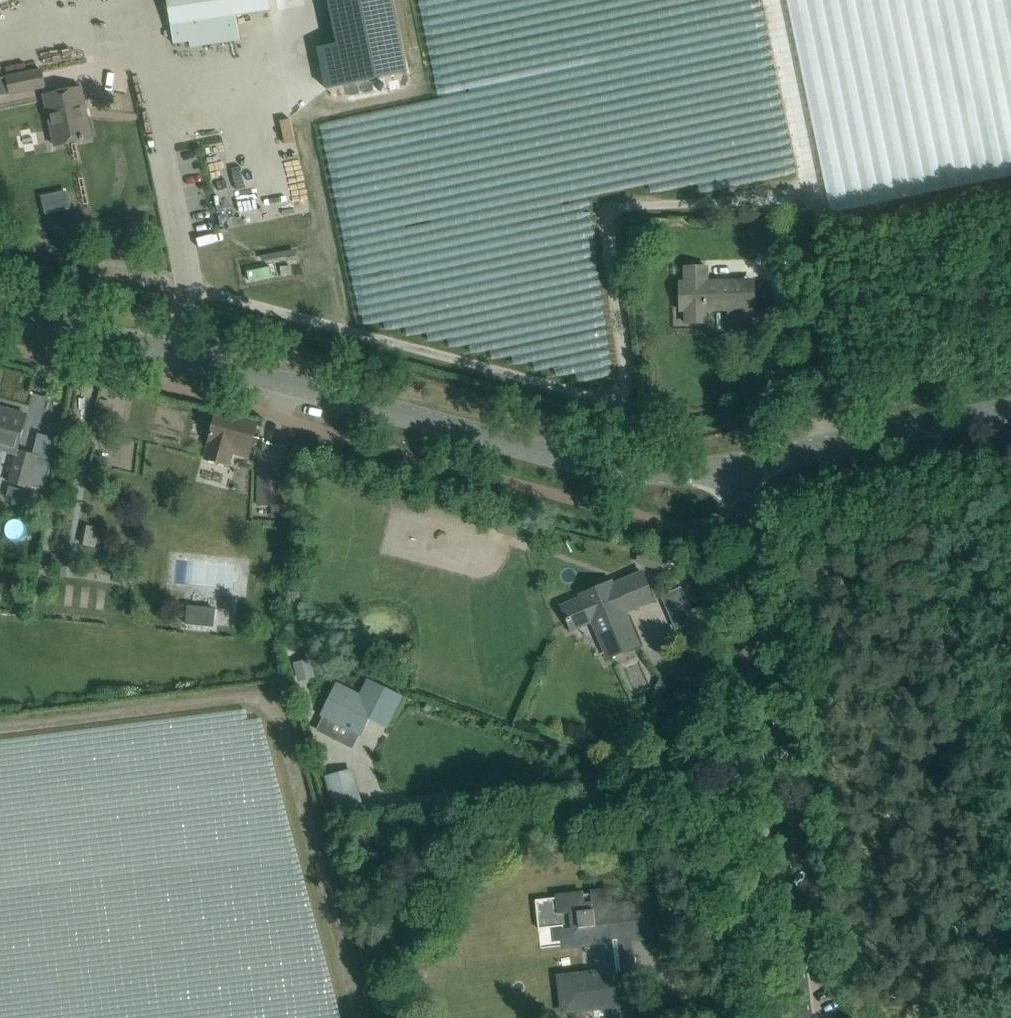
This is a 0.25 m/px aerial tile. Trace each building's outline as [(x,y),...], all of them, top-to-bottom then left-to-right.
[(171,25),(173,25),(234,16),(236,15),(271,10),(269,0),(167,0),(171,25)] [(338,44),(318,48),(327,89),(408,73),(393,0),(329,0),(338,44)] [(238,39),(234,16),(173,25),(175,39),(175,43),(174,43),(174,44),(190,42),(201,40),(202,46),(240,40),(240,39),(238,39)] [(11,92),(11,95),(45,87),(41,69),(7,77),(11,92)] [(0,78),(0,95),(11,92),(7,77),(0,78)] [(85,105),(81,87),(44,95),(54,145),(88,138),(81,106),(85,105)] [(66,192),(43,197),(46,213),(70,208),(66,192)] [(284,196),(273,198),(278,223),(315,215),(312,200),(286,206),(284,196)] [(227,215),(232,232),(253,226),(248,209),(227,215)] [(708,310),(728,309),(728,318),(748,318),(747,309),(746,281),(707,282),(707,267),(685,268),(685,281),(680,282),(681,311),(685,311),(686,323),(708,323),(708,310)] [(17,451),(27,415),(0,408),(0,452),(16,457),(17,451)] [(218,414),(210,447),(206,460),(228,465),(233,446),(249,450),(256,423),(218,414)] [(43,494),(52,460),(17,451),(16,457),(8,484),(43,494)] [(285,506),(286,472),(258,471),(257,505),(285,506)] [(10,488),(7,498),(23,503),(26,492),(10,488)] [(84,527),(80,545),(96,548),(99,530),(84,527)] [(640,551),(636,563),(656,569),(660,557),(640,551)] [(607,654),(609,659),(637,646),(620,607),(634,601),(630,593),(647,585),(654,599),(643,573),(612,586),(610,582),(585,592),(587,597),(561,608),(571,631),(598,619),(612,651),(607,654)] [(188,606),(186,624),(213,627),(215,609),(188,606)] [(301,666),(304,685),(321,682),(318,663),(301,666)] [(659,679),(654,688),(663,693),(668,684),(659,679)] [(325,713),(325,714),(326,714),(351,727),(350,728),(351,729),(352,727),(359,730),(359,731),(360,731),(360,730),(368,714),(385,722),(386,723),(386,722),(397,699),(398,699),(398,698),(370,683),(369,684),(370,685),(362,700),(338,688),(337,688),(337,689),(325,713)] [(335,778),(337,813),(364,811),(362,776),(335,778)] [(613,1017),(622,1017),(621,1004),(637,1002),(633,969),(617,971),(614,940),(645,937),(645,932),(661,931),(658,902),(642,904),(641,900),(625,902),(625,906),(610,908),(608,892),(535,900),(538,929),(562,926),(563,938),(583,936),(585,951),(597,950),(600,973),(560,978),(564,1011),(589,1008),(588,999),(611,997),(613,1017)]
